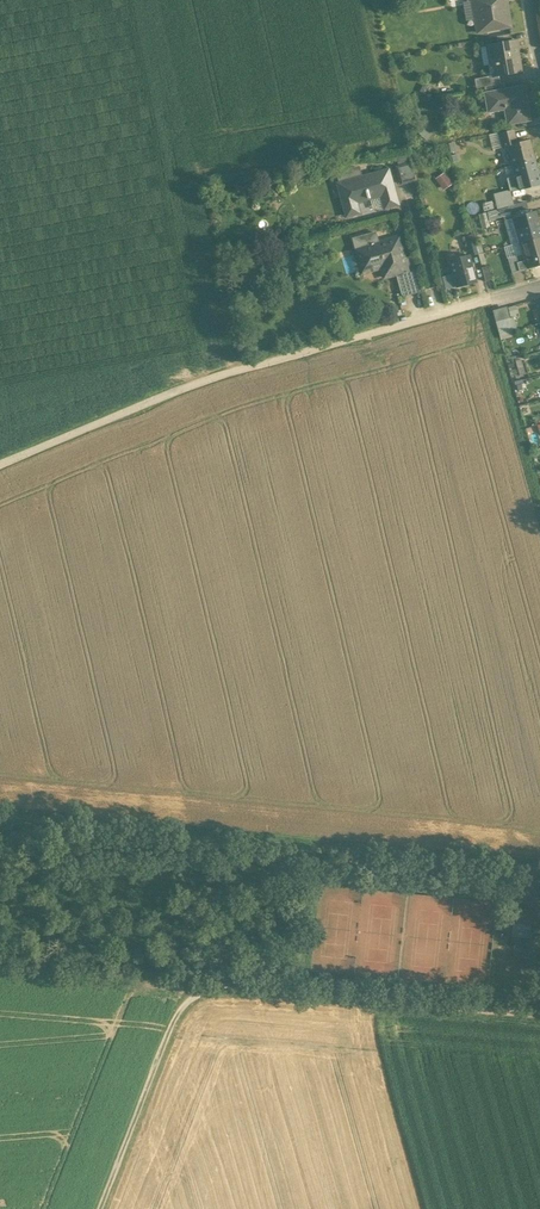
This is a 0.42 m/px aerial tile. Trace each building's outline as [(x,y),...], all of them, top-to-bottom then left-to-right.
[(476,0),(472,1),(475,19),(475,21),(477,33),(510,27),(507,4),(506,4),(505,0),(476,0)] [(467,2),(462,3),(465,23),(475,21),(475,19),(472,1),(467,2)] [(515,41),(487,45),(493,76),(493,77),(499,76),(521,72),(519,64),(518,64),(517,55),(518,54),(515,41)] [(487,45),(477,47),(483,78),(493,76),(487,45)] [(493,76),(483,78),(484,87),(505,83),(504,83),(500,84),(499,76),(493,77),(493,76)] [(450,83),(443,81),(442,88),(449,90),(450,83)] [(484,87),(485,94),(506,90),(505,83),(484,87)] [(506,90),(485,94),(489,112),(505,109),(508,124),(529,120),(523,87),(506,90)] [(429,128),(423,122),(418,128),(424,134),(429,128)] [(513,130),(499,133),(501,141),(515,138),(513,130)] [(499,133),(489,134),(493,150),(503,148),(501,141),(499,133)] [(528,140),(516,143),(515,138),(501,141),(503,148),(508,146),(514,166),(534,160),(528,140)] [(408,156),(396,159),(398,167),(411,164),(408,156)] [(514,166),(518,183),(520,189),(539,184),(539,183),(534,160),(514,166)] [(398,167),(397,168),(401,184),(415,180),(411,164),(398,167)] [(514,166),(505,168),(509,185),(518,183),(514,166)] [(388,170),(338,184),(347,216),(359,213),(354,194),(365,191),(368,199),(381,195),(385,209),(398,205),(388,170)] [(444,175),(438,180),(444,187),(450,182),(444,175)] [(510,190),(494,194),(498,209),(514,205),(510,190)] [(514,205),(498,209),(500,218),(511,215),(512,219),(515,218),(515,217),(527,214),(524,202),(514,205)] [(515,217),(515,218),(522,242),(539,237),(539,229),(535,212),(527,214),(515,217)] [(488,213),(480,215),(484,228),(492,226),(488,213)] [(522,242),(515,218),(512,219),(505,221),(511,245),(513,245),(522,242)] [(355,248),(353,249),(359,276),(380,271),(383,280),(397,277),(402,295),(404,296),(422,292),(412,256),(405,259),(400,235),(379,240),(376,232),(352,239),(355,248)] [(522,242),(527,260),(520,262),(522,270),(529,268),(529,269),(539,266),(539,237),(522,242)] [(511,245),(504,247),(507,258),(508,258),(516,256),(513,245),(511,245)] [(469,256),(450,261),(457,287),(476,282),(469,256)] [(516,256),(508,258),(512,273),(520,271),(516,256)] [(488,266),(482,268),(486,282),(492,280),(488,266)] [(502,320),(510,318),(507,307),(499,309),(502,320)] [(493,311),(496,322),(502,320),(499,309),(493,311)] [(510,318),(502,320),(506,333),(513,331),(510,318)] [(506,333),(502,320),(496,322),(499,335),(506,333)] [(524,361),(518,363),(520,372),(527,370),(524,361)] [(523,379),(515,382),(517,390),(526,387),(523,379)] [(539,908),(539,906),(539,898),(531,897),(532,895),(513,893),(512,906),(517,906),(539,908)] [(532,923),(515,922),(513,935),(529,938),(532,923)]
